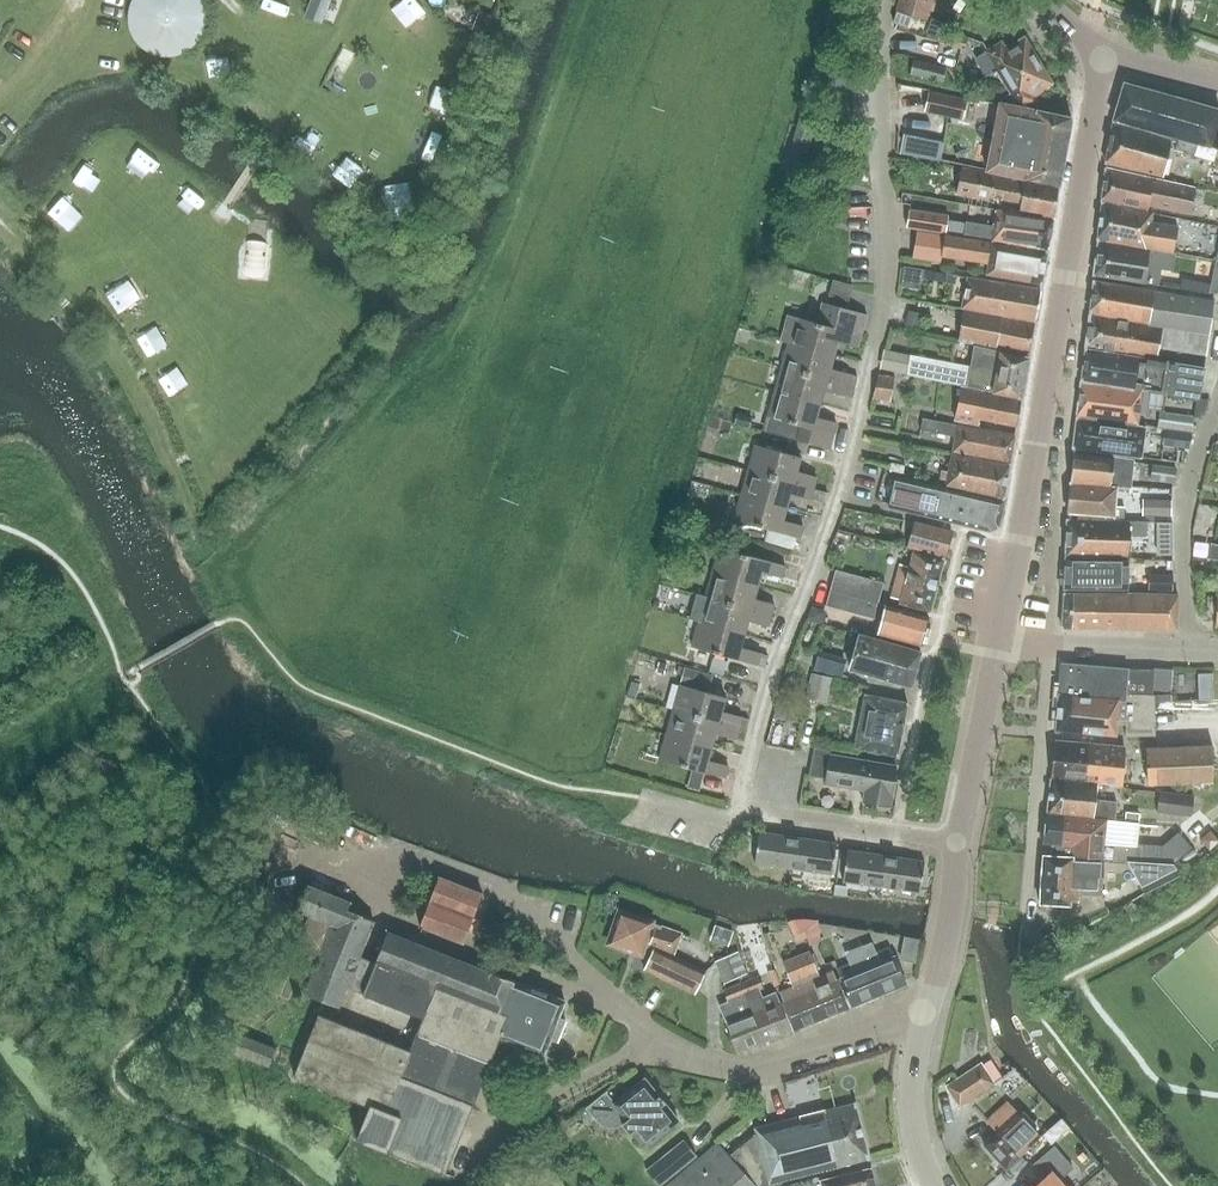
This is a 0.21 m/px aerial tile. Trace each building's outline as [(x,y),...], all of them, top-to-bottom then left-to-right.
[(151,54),(155,56),(158,57),(166,58),(178,56),(181,55),(185,54),(189,52),(194,47),(197,44),(200,41),(202,38),(203,34),(205,31),(207,23),(207,19),(207,15),(207,11),(205,4),(203,0),(131,0),(130,3),(128,7),(128,10),(127,14),(127,18),(128,26),(130,33),(134,40),(136,43),(138,46),(144,51),(148,53),(151,54)] [(307,13),(320,18),(327,0),(312,0),(307,13)] [(895,9),(897,10),(892,23),(908,28),(912,15),(924,19),(930,0),(897,0),(895,9)] [(493,34),(498,18),(499,17),(479,10),(474,28),(477,29),(493,34)] [(928,35),(942,39),(946,22),(932,18),(928,35)] [(945,43),(963,48),(966,35),(949,31),(945,43)] [(1001,82),(1037,60),(1023,37),(1004,49),(1000,43),(987,51),(988,52),(977,58),(987,75),(994,70),(1001,82)] [(914,59),(910,74),(942,82),(945,67),(914,59)] [(1037,60),(1001,82),(1008,93),(1001,95),(1003,103),(1025,108),(1035,102),(1032,96),(1051,84),(1037,60)] [(1217,117),(1217,109),(1161,94),(1162,90),(1142,85),(1142,88),(1123,83),(1113,119),(1171,135),(1210,146),(1217,117)] [(946,95),(942,116),(961,120),(962,114),(965,100),(965,99),(946,95)] [(988,172),(1059,185),(1071,117),(1024,109),(1025,108),(1003,103),(1004,105),(999,104),(998,111),(990,110),(988,123),(996,124),(995,127),(986,125),(983,143),(992,145),(988,172)] [(1168,148),(1171,138),(1112,121),(1105,163),(1162,176),(1168,148)] [(810,143),(796,139),(792,138),(785,162),(789,163),(803,167),(810,143)] [(1190,154),(1193,155),(1196,143),(1177,139),(1174,150),(1190,154)] [(1053,217),(1059,186),(960,168),(955,194),(988,200),(989,193),(1003,196),(1002,202),(999,201),(998,204),(1053,217)] [(1194,187),(1105,168),(1101,201),(1145,209),(1146,202),(1189,211),(1194,187)] [(86,212),(67,201),(58,215),(78,226),(86,212)] [(1097,239),(1173,251),(1177,226),(1151,222),(1152,212),(1100,202),(1097,239)] [(906,226),(946,233),(949,214),(909,208),(906,226)] [(964,234),(1047,249),(1053,218),(997,209),(995,224),(967,219),(964,234)] [(946,234),(917,229),(913,257),(941,262),(942,256),(946,234)] [(942,256),(988,263),(992,241),(946,234),(942,256)] [(987,274),(1041,284),(1047,252),(992,241),(988,263),(987,274)] [(1097,241),(1093,275),(1144,282),(1148,248),(1097,241)] [(913,278),(915,268),(903,267),(902,276),(913,278)] [(782,285),(784,275),(769,272),(767,281),(782,285)] [(961,307),(1035,320),(1040,289),(967,276),(961,307)] [(1212,277),(1209,291),(1217,293),(1217,279),(1212,277)] [(1089,315),(1083,346),(1155,357),(1157,347),(1206,355),(1209,332),(1215,301),(1093,280),(1089,313),(1162,325),(1162,327),(1089,315)] [(815,322),(795,316),(786,314),(779,340),(788,342),(834,355),(838,342),(857,347),(866,314),(820,302),(815,322)] [(956,340),(973,345),(1029,357),(1034,322),(964,310),(956,340)] [(925,315),(908,311),(905,324),(921,329),(925,315)] [(788,342),(781,366),(847,384),(850,373),(830,368),(834,355),(788,342)] [(973,345),(968,367),(908,355),(904,373),(965,386),(980,390),(1022,397),(1029,357),(973,345)] [(1200,397),(1204,366),(1155,359),(1083,348),(1080,380),(1142,389),(1200,397)] [(781,366),(775,391),(821,405),(825,391),(844,396),(847,384),(781,366)] [(847,384),(855,386),(858,376),(850,373),(847,384)] [(894,377),(879,375),(869,415),(891,419),(892,414),(894,414),(896,402),(890,400),(894,377)] [(1080,380),(1076,417),(1117,422),(1117,421),(1137,424),(1142,389),(1080,380)] [(1016,426),(1021,400),(979,393),(980,390),(960,386),(953,421),(979,426),(980,419),(1016,426)] [(775,391),(768,416),(763,431),(830,449),(837,423),(818,418),(821,405),(775,391)] [(1194,417),(1169,414),(1159,412),(1157,427),(1167,428),(1192,431),(1194,417)] [(749,428),(751,417),(737,413),(734,424),(749,428)] [(1142,456),(1146,427),(1117,422),(1076,417),(1073,448),(1100,451),(1101,451),(1142,456)] [(953,451),(1010,461),(1015,435),(957,425),(922,418),(920,429),(956,436),(953,451)] [(1165,429),(1162,445),(1189,449),(1191,433),(1165,429)] [(748,470),(814,488),(817,477),(796,472),(800,458),(755,444),(748,470)] [(1133,461),(1073,451),(1070,483),(1130,486),(1133,461)] [(946,485),(1003,498),(1010,464),(952,453),(946,485)] [(1151,464),(1149,479),(1174,483),(1176,468),(1151,464)] [(707,472),(695,468),(692,481),(703,484),(707,472)] [(790,493),(811,498),(814,488),(748,470),(741,494),(786,506),(790,493)] [(991,529),(998,526),(1003,500),(895,475),(888,506),(991,529)] [(1067,519),(1122,520),(1123,506),(1115,506),(1115,486),(1070,483),(1067,512),(1067,519)] [(827,492),(814,488),(811,499),(824,502),(827,492)] [(734,519),(800,538),(803,526),(782,520),(786,506),(741,494),(734,519)] [(1171,499),(1143,498),(1142,515),(1172,516),(1171,499)] [(1067,519),(1065,556),(1127,557),(1128,537),(1143,538),(1144,522),(1128,522),(1128,521),(1122,521),(1122,520),(1067,519)] [(909,546),(945,556),(952,531),(915,521),(909,546)] [(1174,522),(1158,522),(1158,533),(1174,533),(1174,522)] [(719,547),(713,572),(759,584),(762,571),(782,576),(785,565),(745,554),(749,539),(721,531),(716,546),(719,547)] [(1173,558),(1173,538),(1159,538),(1159,558),(1173,558)] [(1210,543),(1207,558),(1217,561),(1217,545),(1210,543)] [(899,603),(930,611),(943,559),(912,551),(909,566),(899,563),(890,596),(901,598),(899,603)] [(1127,557),(1065,556),(1064,588),(1127,588),(1128,574),(1136,574),(1137,563),(1142,563),(1142,558),(1127,557)] [(836,570),(831,591),(879,603),(884,583),(836,570)] [(759,584),(713,572),(705,596),(771,615),(774,604),(755,598),(759,584)] [(1153,590),(1169,591),(1170,577),(1153,577),(1153,590)] [(928,616),(879,603),(831,591),(827,606),(859,615),(859,614),(883,620),(880,635),(921,646),(928,616)] [(1062,627),(1130,629),(1176,629),(1177,594),(1130,593),(1064,593),(1062,627)] [(695,594),(688,618),(745,634),(749,620),(768,626),(771,615),(705,596),(705,597),(695,594)] [(1206,596),(1206,614),(1213,614),(1215,627),(1217,626),(1217,597),(1206,596)] [(811,606),(807,619),(823,624),(827,611),(811,606)] [(741,648),(745,634),(688,618),(688,620),(698,623),(692,646),(758,665),(760,653),(741,648)] [(849,669),(911,686),(921,651),(858,634),(849,669)] [(699,652),(695,665),(707,668),(710,655),(699,652)] [(817,656),(814,670),(841,677),(844,664),(817,656)] [(727,661),(713,657),(709,671),(724,674),(727,661)] [(1150,670),(1128,669),(1061,663),(1057,708),(1057,709),(1055,730),(1115,735),(1117,719),(1125,720),(1124,735),(1156,734),(1153,695),(1152,695),(1152,692),(1168,692),(1170,669),(1150,668),(1150,670)] [(712,674),(684,667),(680,682),(708,690),(712,674)] [(832,679),(812,674),(806,697),(826,702),(832,679)] [(1202,676),(1203,700),(1217,700),(1217,699),(1217,675),(1202,676)] [(680,684),(673,710),(739,728),(739,727),(745,729),(748,720),(741,718),(742,717),(722,712),(726,697),(680,684)] [(855,747),(897,756),(907,702),(865,694),(855,747)] [(736,738),(739,728),(673,710),(666,735),(712,747),(715,733),(736,738)] [(708,760),(712,747),(666,735),(660,759),(691,768),(703,771),(725,778),(728,766),(708,760)] [(1120,747),(1054,741),(1051,777),(1120,784),(1124,750),(1120,747)] [(1147,787),(1215,786),(1215,744),(1147,745),(1147,787)] [(896,766),(830,756),(830,757),(829,757),(826,785),(864,791),(863,802),(889,806),(889,807),(890,807),(896,766)] [(703,771),(691,768),(686,787),(698,791),(703,771)] [(1113,819),(1114,812),(1115,802),(1094,800),(1096,783),(1051,778),(1047,812),(1113,819)] [(1194,795),(1159,791),(1156,812),(1191,816),(1194,795)] [(1125,811),(1124,822),(1140,824),(1141,813),(1125,811)] [(1113,846),(1112,858),(1117,859),(1117,858),(1172,862),(1181,854),(1191,846),(1179,832),(1163,845),(1138,843),(1140,824),(1124,822),(1047,813),(1044,842),(1051,843),(1050,856),(1103,858),(1103,845),(1113,846)] [(778,866),(793,868),(797,837),(759,832),(754,862),(778,866)] [(833,866),(836,843),(797,837),(793,868),(832,873),(833,866)] [(842,881),(881,887),(885,856),(847,850),(845,866),(842,881)] [(1181,854),(1172,862),(1140,881),(1146,892),(1191,865),(1181,854)] [(1103,858),(1050,856),(1043,855),(1041,904),(1070,906),(1070,902),(1077,903),(1078,893),(1101,895),(1109,911),(1144,894),(1133,875),(1119,883),(1120,861),(1135,861),(1136,874),(1140,881),(1172,862),(1117,858),(1117,859),(1112,858),(1103,858)] [(923,866),(924,861),(885,856),(881,887),(920,892),(923,866)] [(472,916),(482,893),(438,876),(419,925),(462,942),(467,929),(477,933),(482,920),(472,916)] [(346,909),(350,900),(308,884),(299,908),(310,912),(295,948),(266,936),(247,983),(267,990),(268,988),(290,996),(293,986),(306,991),(305,995),(322,1001),(323,999),(340,1006),(374,920),(346,909)] [(835,884),(834,894),(846,896),(847,886),(835,884)] [(673,955),(681,933),(619,912),(609,941),(640,952),(643,944),(653,947),(643,968),(694,993),(705,970),(673,955)] [(803,933),(807,946),(822,940),(814,921),(791,921),(797,935),(803,933)] [(726,947),(729,936),(731,931),(713,924),(707,941),(718,944),(726,947)] [(761,936),(760,924),(744,927),(745,938),(761,936)] [(436,984),(479,1002),(491,972),(388,930),(362,994),(422,1018),(436,984)] [(829,962),(847,955),(850,963),(836,968),(852,1006),(905,984),(894,956),(893,957),(889,947),(876,953),(872,942),(864,945),(860,936),(842,944),(824,951),(829,962)] [(795,1029),(848,1007),(833,970),(819,975),(809,950),(783,961),(789,977),(793,986),(779,991),(795,1029)] [(736,951),(727,954),(718,958),(713,960),(722,982),(745,973),(736,951)] [(356,1138),(444,1174),(491,1057),(490,1057),(519,984),(513,982),(514,980),(491,972),(479,1002),(436,984),(422,1018),(408,1051),(384,1041),(318,1015),(294,1076),(369,1106),(356,1138)] [(758,977),(741,984),(763,1041),(789,1031),(774,993),(762,999),(758,990),(762,988),(758,977)] [(490,1057),(491,1057),(492,1053),(509,1059),(515,1044),(543,1055),(550,1039),(557,1042),(565,1020),(558,1017),(564,1001),(520,983),(519,984),(490,1057)] [(725,1025),(737,1052),(763,1041),(741,984),(724,991),(728,1001),(719,1005),(723,1014),(727,1024),(725,1025)] [(231,1030),(224,1048),(268,1066),(275,1048),(243,1035),(231,1030)] [(983,1066),(994,1082),(1001,1077),(990,1061),(983,1066)] [(946,1086),(959,1106),(994,1082),(983,1066),(981,1063),(946,1086)] [(645,1147),(678,1120),(644,1078),(615,1103),(606,1093),(607,1091),(606,1090),(585,1108),(586,1109),(587,1108),(596,1119),(601,1124),(607,1126),(616,1126),(622,1124),(629,1133),(632,1131),(645,1147)] [(960,1109),(951,1095),(939,1103),(948,1117),(960,1109)] [(999,1130),(983,1144),(1006,1168),(1028,1147),(1026,1146),(1024,1147),(1023,1145),(1035,1133),(1005,1101),(987,1118),(999,1130)] [(668,1185),(763,1185),(769,1182),(769,1183),(837,1166),(868,1158),(855,1103),(755,1128),(756,1133),(730,1156),(728,1155),(720,1145),(717,1142),(681,1173),(682,1175),(668,1185)] [(1053,1125),(1042,1135),(1051,1144),(1061,1135),(1053,1125)] [(646,1169),(658,1185),(695,1155),(683,1139),(646,1169)] [(1035,1185),(1063,1185),(1057,1179),(1071,1167),(1054,1147),(1033,1164),(1044,1177),(1035,1185)] [(870,1169),(822,1181),(823,1185),(875,1185),(870,1169)]
